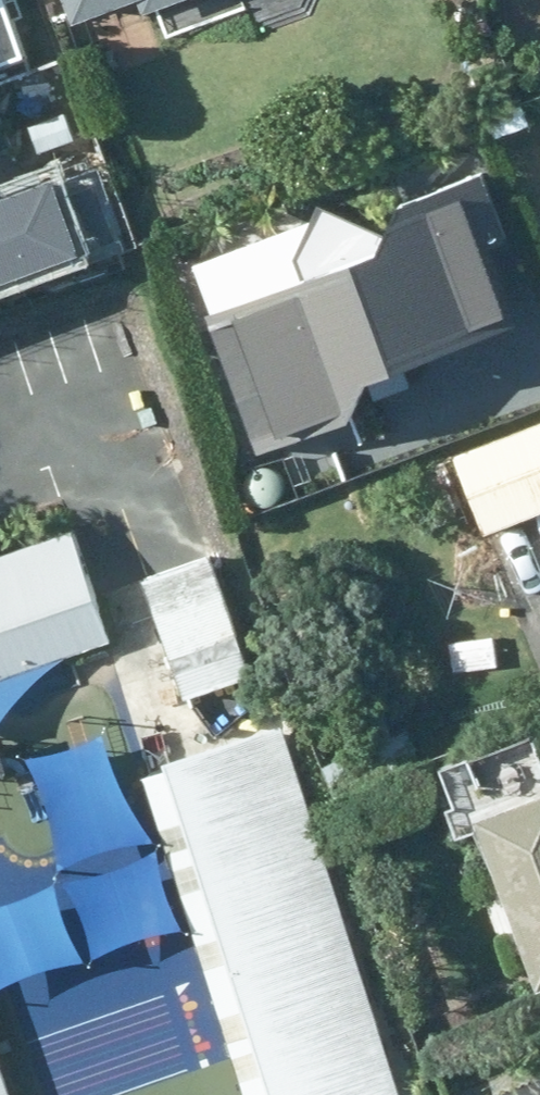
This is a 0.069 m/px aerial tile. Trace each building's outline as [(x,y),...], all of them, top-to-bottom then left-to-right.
[(26,62),(4,0),(0,0),(0,71),(26,62)] [(68,32),(159,0),(57,0),(68,32)] [(326,194),(183,248),(256,439),(356,401),(370,377),(525,315),(494,239),(518,229),(488,156),(405,190),(389,225),(326,194)] [(448,454),(476,532),(539,509),(539,421),(448,454)] [(271,493),(276,491),(281,486),(284,481),(285,475),(284,468),(281,463),(277,459),(271,456),(265,455),(259,456),(253,460),(249,465),(247,471),(246,477),(248,483),(252,489),(258,492),(264,494),(271,493)] [(113,639),(80,543),(0,570),(0,678),(113,639)] [(211,558),(141,582),(181,697),(250,674),(211,558)] [(284,726),(145,769),(246,1094),(398,1094),(284,726)] [(480,817),(539,988),(539,796),(480,817)] [(494,1094),(539,1094),(539,1078),(494,1094)]
